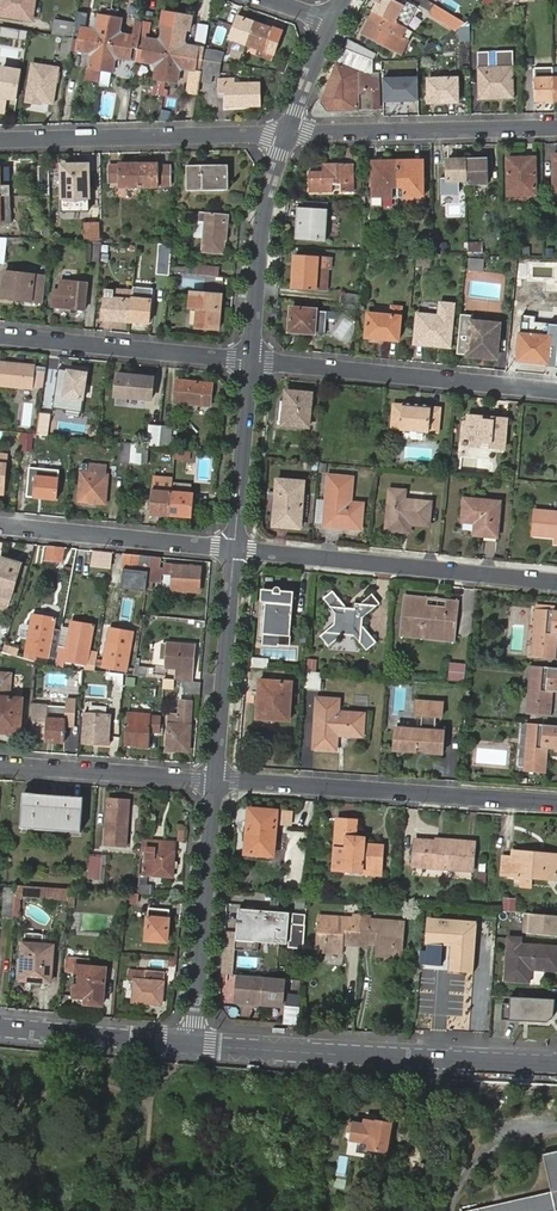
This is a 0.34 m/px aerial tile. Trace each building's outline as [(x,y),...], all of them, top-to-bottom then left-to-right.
[(21,16),(20,19),(31,21),(35,0),(0,0),(0,12),(21,16)] [(374,11),(406,28),(417,8),(406,2),(407,0),(377,0),(379,1),(374,11)] [(435,5),(461,20),(467,11),(449,0),(439,0),(435,5)] [(429,14),(458,30),(467,24),(461,20),(435,5),(429,14)] [(147,38),(145,50),(171,54),(178,13),(164,11),(162,26),(164,26),(162,37),(158,40),(147,38)] [(406,28),(374,11),(362,33),(395,51),(406,28)] [(0,12),(0,17),(20,21),(20,19),(21,16),(0,12)] [(194,16),(178,13),(171,54),(204,59),(206,48),(200,48),(200,47),(196,46),(190,45),(186,42),(187,30),(191,31),(194,16)] [(107,44),(112,18),(99,16),(97,27),(94,29),(82,28),(80,39),(107,44)] [(123,19),(112,18),(107,44),(139,49),(143,29),(136,27),(134,36),(123,34),(121,31),(123,19)] [(247,44),(254,24),(237,18),(230,38),(247,44)] [(55,20),(53,32),(72,35),(74,23),(55,20)] [(281,35),(254,24),(247,44),(259,49),(273,55),(281,35)] [(198,34),(196,46),(200,47),(200,48),(206,48),(207,36),(198,34)] [(14,35),(10,56),(22,58),(25,37),(14,35)] [(70,60),(73,38),(64,36),(60,59),(70,60)] [(103,71),(107,44),(80,39),(78,52),(91,54),(93,57),(91,69),(103,71)] [(349,42),(345,50),(371,62),(375,55),(349,42)] [(139,49),(107,44),(103,71),(114,72),(116,61),(119,58),(137,62),(139,49)] [(206,48),(204,59),(221,62),(227,45),(218,44),(217,50),(206,48)] [(270,61),(273,55),(259,49),(257,56),(270,61)] [(343,49),(323,102),(329,112),(374,110),(374,92),(359,92),(359,75),(373,74),(373,63),(371,62),(345,50),(343,49)] [(171,54),(145,50),(143,62),(155,64),(157,69),(156,79),(167,82),(171,54)] [(489,65),(489,52),(478,53),(478,67),(514,66),(514,52),(496,52),(496,65),(489,65)] [(204,59),(171,54),(167,82),(179,83),(181,71),(183,69),(195,71),(192,88),(199,89),(200,81),(204,59)] [(221,62),(204,59),(200,81),(212,83),(213,73),(219,74),(221,62)] [(33,65),(27,101),(41,103),(41,102),(53,104),(59,69),(33,65)] [(478,67),(479,101),(515,99),(514,66),(478,67)] [(536,102),(554,101),(553,78),(535,79),(536,102)] [(219,79),(219,93),(226,93),(226,107),(262,108),(262,83),(226,83),(226,79),(219,79)] [(419,79),(383,80),(384,102),(419,101),(419,79)] [(429,80),(429,104),(459,103),(459,79),(429,80)] [(4,113),(9,87),(0,85),(0,112),(4,113)] [(508,164),(509,189),(520,189),(520,195),(536,194),(534,158),(522,158),(522,163),(508,164)] [(467,181),(467,160),(447,161),(447,181),(467,181)] [(488,160),(467,160),(467,181),(467,184),(488,184),(488,160)] [(407,168),(398,168),(398,198),(414,198),(414,196),(423,196),(422,161),(407,161),(407,168)] [(388,168),(388,162),(372,162),(373,197),(381,196),(381,199),(398,198),(398,168),(388,168)] [(158,163),(140,164),(140,186),(169,186),(169,166),(159,166),(158,163)] [(187,165),(188,189),(230,188),(229,163),(187,165)] [(140,186),(140,164),(110,164),(110,182),(119,182),(119,186),(140,186)] [(309,172),(310,192),(332,192),(332,184),(354,183),(353,164),(331,165),(331,172),(309,172)] [(63,169),(64,185),(61,186),(61,199),(88,199),(88,165),(77,165),(77,169),(63,169)] [(10,185),(9,167),(0,167),(0,185),(10,185)] [(49,195),(49,167),(39,167),(39,195),(49,195)] [(10,195),(10,185),(0,185),(0,195),(10,195)] [(51,187),(51,205),(61,205),(61,187),(51,187)] [(0,195),(0,205),(10,204),(10,195),(0,195)] [(297,219),(296,240),(325,242),(328,210),(301,208),(300,219),(297,219)] [(230,213),(199,210),(199,219),(204,220),(202,250),(224,252),(226,234),(228,234),(230,213)] [(85,220),(85,239),(102,239),(102,221),(85,220)] [(100,260),(101,240),(91,240),(90,259),(100,260)] [(171,243),(159,243),(157,272),(169,273),(169,271),(170,257),(171,243)] [(482,243),(468,244),(468,253),(482,253),(482,243)] [(400,254),(399,254),(386,254),(386,264),(399,264),(400,254)] [(416,266),(432,266),(432,255),(417,254),(416,266)] [(295,256),(292,288),(325,291),(328,269),(330,269),(330,259),(295,256)] [(218,281),(219,265),(187,262),(185,278),(218,281)] [(45,281),(45,275),(3,271),(1,297),(43,302),(45,281)] [(54,292),(52,307),(85,310),(87,281),(60,279),(60,293),(54,292)] [(104,318),(131,320),(132,299),(114,297),(114,289),(106,288),(104,318)] [(133,297),(133,290),(114,289),(114,297),(132,299),(133,297)] [(195,289),(193,304),(199,305),(196,326),(219,329),(221,307),(218,307),(220,291),(195,289)] [(341,293),(340,302),(358,305),(359,296),(341,293)] [(132,299),(131,320),(150,322),(152,299),(133,297),(132,299)] [(195,325),(198,308),(191,307),(188,324),(195,325)] [(369,314),(367,339),(400,343),(403,310),(394,308),(392,317),(369,314)] [(293,309),(291,333),(314,335),(315,332),(325,333),(326,312),(293,309)] [(437,345),(451,346),(453,319),(419,316),(415,346),(437,348),(437,345)] [(551,332),(551,338),(534,336),(534,329),(535,318),(522,317),(518,362),(548,364),(548,362),(556,363),(556,333),(551,332)] [(470,354),(472,323),(472,320),(461,319),(457,356),(469,357),(470,354)] [(472,323),(470,354),(485,355),(484,358),(497,359),(500,326),(472,323)] [(551,331),(534,329),(534,336),(551,338),(551,332),(551,331)] [(33,387),(35,365),(0,362),(0,384),(33,387)] [(59,369),(53,408),(82,412),(87,373),(59,369)] [(145,392),(152,393),(153,377),(118,373),(116,396),(144,398),(145,392)] [(203,397),(210,398),(212,383),(178,379),(175,401),(202,404),(203,397)] [(282,404),(280,424),(298,426),(298,428),(308,429),(311,395),(286,392),(285,404),(282,404)] [(404,407),(395,406),(394,423),(402,424),(402,427),(432,430),(431,432),(440,433),(442,411),(434,410),(434,408),(404,405),(404,407)] [(51,413),(41,411),(38,433),(49,434),(51,413)] [(505,448),(507,421),(468,418),(466,445),(505,448)] [(148,444),(159,445),(161,425),(150,424),(148,444)] [(33,448),(34,432),(24,432),(22,447),(33,448)] [(119,462),(129,463),(131,442),(120,441),(119,462)] [(132,446),(131,462),(141,463),(143,447),(132,446)] [(5,488),(9,456),(0,455),(0,488),(5,488)] [(82,472),(80,500),(106,502),(109,474),(106,474),(107,464),(89,462),(89,472),(82,472)] [(31,466),(28,495),(58,498),(60,478),(37,475),(38,467),(31,466)] [(329,476),(324,526),(360,529),(363,505),(351,503),(353,478),(329,476)] [(278,480),(274,524),(287,525),(287,528),(300,529),(304,482),(278,480)] [(173,491),(171,514),(193,516),(195,494),(192,493),(193,483),(174,482),(173,491)] [(151,512),(171,514),(173,491),(153,490),(151,512)] [(389,490),(388,508),(391,509),(390,519),(387,519),(385,531),(403,532),(403,524),(411,525),(429,527),(432,503),(405,501),(405,491),(389,490)] [(467,499),(464,521),(478,523),(477,535),(499,537),(502,503),(467,499)] [(536,511),(535,535),(556,537),(556,513),(536,511)] [(56,546),(48,545),(46,560),(53,561),(56,546)] [(56,546),(53,561),(62,563),(65,547),(56,546)] [(132,554),(125,553),(122,569),(124,569),(130,570),(132,554)] [(130,570),(124,569),(122,589),(147,591),(151,570),(153,556),(141,554),(137,571),(130,570)] [(132,554),(130,570),(137,571),(141,554),(132,554)] [(0,557),(0,601),(9,603),(21,562),(0,556),(0,557)] [(111,566),(111,557),(92,556),(92,565),(111,566)] [(162,557),(153,556),(149,579),(161,581),(163,569),(160,568),(162,557)] [(173,588),(200,590),(202,566),(175,563),(169,563),(169,569),(174,569),(173,588)] [(289,640),(293,592),(280,591),(280,589),(279,588),(278,587),(275,586),(274,587),(273,587),(273,588),(273,590),(261,590),(257,638),(289,640)] [(335,614),(334,624),(320,637),(328,647),(343,634),(353,635),(366,650),(375,642),(362,626),(363,617),(379,603),(371,593),(358,604),(354,603),(354,608),(346,608),(331,591),(322,599),(335,614)] [(425,611),(426,600),(405,598),(401,637),(422,639),(423,634),(455,638),(456,622),(446,622),(447,613),(437,612),(425,611)] [(438,601),(426,600),(425,611),(437,612),(438,601)] [(448,602),(447,613),(446,622),(456,622),(458,604),(448,602)] [(532,656),(536,657),(540,608),(536,608),(532,656)] [(536,657),(556,659),(556,656),(556,644),(556,635),(556,610),(540,608),(536,657)] [(38,657),(45,616),(33,614),(26,654),(38,657)] [(55,617),(45,616),(38,657),(58,660),(60,650),(51,649),(55,617)] [(60,645),(60,650),(58,660),(57,666),(64,667),(65,661),(78,663),(84,622),(73,620),(69,646),(60,645)] [(95,624),(84,622),(78,663),(96,667),(98,657),(90,655),(95,624)] [(106,658),(98,657),(96,667),(116,670),(123,628),(122,628),(112,626),(106,658)] [(123,628),(116,670),(127,672),(126,674),(135,675),(136,667),(128,665),(134,630),(123,628)] [(185,680),(192,681),(195,645),(169,643),(167,667),(178,668),(177,680),(185,680)] [(19,650),(5,646),(4,652),(17,656),(19,650)] [(253,666),(269,667),(270,657),(254,656),(253,666)] [(308,657),(307,670),(317,671),(318,658),(308,657)] [(464,681),(465,663),(449,662),(448,680),(464,681)] [(149,668),(136,667),(135,675),(149,677),(149,668)] [(535,668),(531,667),(526,716),(531,716),(535,668)] [(535,668),(531,716),(552,718),(553,703),(551,703),(552,694),(556,694),(556,670),(535,668)] [(85,670),(77,669),(75,669),(74,685),(84,686),(85,670)] [(116,673),(107,672),(107,680),(115,680),(114,691),(123,692),(124,674),(116,673)] [(12,678),(0,677),(0,698),(11,699),(12,678)] [(166,677),(165,688),(174,689),(175,678),(166,677)] [(201,694),(202,682),(192,681),(185,680),(184,693),(201,694)] [(265,698),(263,716),(276,718),(276,720),(290,721),(293,684),(260,681),(259,697),(265,698)] [(21,732),(23,699),(11,699),(0,698),(0,731),(21,732)] [(318,699),(315,748),(338,750),(338,735),(364,737),(365,714),(340,713),(340,701),(318,699)] [(171,713),(168,748),(190,750),(194,701),(182,700),(181,714),(171,713)] [(443,752),(444,729),(435,729),(435,716),(441,716),(441,701),(415,701),(415,715),(421,715),(421,729),(396,729),(395,751),(416,751),(417,745),(427,746),(427,752),(443,752)] [(32,703),(32,712),(67,713),(68,705),(32,703)] [(86,712),(84,743),(109,745),(112,714),(86,712)] [(160,734),(162,716),(128,714),(126,745),(137,746),(137,748),(149,749),(151,733),(160,734)] [(48,719),(47,742),(65,743),(67,720),(48,719)] [(526,771),(530,723),(526,723),(521,770),(526,771)] [(530,723),(526,771),(547,773),(548,759),(546,758),(547,748),(556,749),(556,725),(530,723)] [(25,793),(23,824),(48,825),(48,829),(57,829),(57,826),(82,828),(84,796),(25,793)] [(109,798),(105,836),(125,838),(130,801),(109,798)] [(249,809),(247,835),(252,836),(250,854),(273,856),(277,811),(249,809)] [(284,810),(283,823),(293,824),(294,811),(284,810)] [(355,845),(355,838),(356,822),(338,821),(334,869),(362,872),(362,866),(382,868),(383,847),(364,845),(355,845)] [(139,884),(139,893),(151,894),(152,885),(147,885),(148,873),(172,875),(175,842),(143,839),(142,855),(148,856),(148,862),(145,862),(144,873),(140,872),(139,884)] [(437,843),(415,841),(414,867),(474,871),(476,842),(444,840),(443,843),(437,843)] [(542,854),(514,851),(513,857),(504,857),(503,876),(556,881),(556,879),(556,859),(541,858),(542,854)] [(90,854),(88,875),(99,876),(101,855),(90,854)] [(362,866),(362,872),(362,876),(381,877),(382,868),(362,866)] [(477,871),(477,882),(487,882),(487,871),(477,871)] [(70,887),(17,883),(16,897),(69,900),(70,887)] [(124,892),(123,901),(138,902),(139,893),(124,892)] [(505,896),(503,909),(516,911),(518,898),(505,896)] [(5,899),(4,916),(13,917),(14,899),(5,899)] [(150,908),(147,939),(167,941),(170,910),(150,908)] [(239,909),(236,942),(237,942),(266,945),(287,947),(287,942),(267,940),(267,930),(257,930),(257,925),(242,923),(243,910),(239,909)] [(290,914),(243,910),(242,923),(257,925),(257,930),(267,930),(267,940),(287,942),(290,914)] [(523,912),(521,933),(556,937),(556,915),(523,912)] [(350,948),(359,948),(361,918),(352,918),(351,922),(318,920),(315,951),(342,953),(343,946),(351,946),(350,948)] [(361,918),(359,948),(369,949),(369,947),(376,948),(375,955),(403,958),(405,926),(371,924),(371,920),(361,918)] [(428,923),(426,946),(451,948),(449,971),(473,973),(476,926),(428,923)] [(508,941),(507,940),(504,982),(514,983),(515,970),(556,973),(556,949),(519,946),(519,941),(508,941)] [(25,943),(22,979),(52,982),(55,945),(25,943)] [(76,985),(75,997),(87,998),(86,1004),(104,1006),(107,968),(78,966),(77,978),(75,978),(74,985),(76,985)] [(147,980),(148,971),(131,970),(130,979),(136,979),(147,980)] [(148,971),(147,980),(136,979),(134,1002),(163,1004),(166,972),(148,971)] [(282,1006),(285,979),(238,975),(237,985),(240,986),(239,995),(242,996),(241,1003),(282,1006)] [(72,1002),(73,994),(61,993),(60,1001),(72,1002)] [(299,1010),(300,998),(286,996),(285,1009),(299,1010)] [(553,1000),(509,998),(508,1021),(546,1023),(552,1018),(553,1000)] [(370,1143),(369,1149),(389,1151),(389,1146),(393,1147),(394,1137),(390,1137),(392,1123),(392,1121),(392,1120),(391,1119),(390,1118),(389,1117),(388,1116),(386,1115),(384,1115),(382,1116),(380,1116),(379,1117),(378,1119),(377,1121),(366,1120),(365,1125),(355,1124),(355,1125),(350,1125),(349,1133),(354,1133),(354,1142),(370,1143)] [(462,1210),(556,1210),(556,1152),(543,1154),(550,1192),(462,1210)] [(347,1172),(349,1156),(341,1155),(339,1170),(347,1172)]
